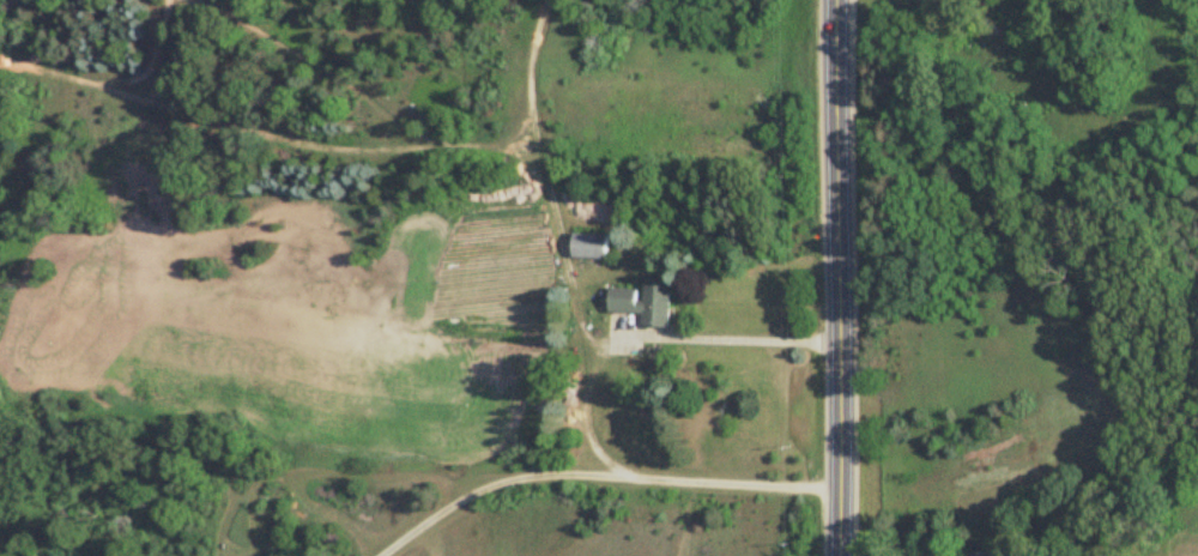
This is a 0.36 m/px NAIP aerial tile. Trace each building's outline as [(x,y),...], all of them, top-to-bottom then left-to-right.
[(604,236),(570,236),(570,259),(604,259),(604,236)] [(667,282),(639,282),(639,290),(607,289),(607,313),(641,313),(640,327),(666,328),(667,282)]
